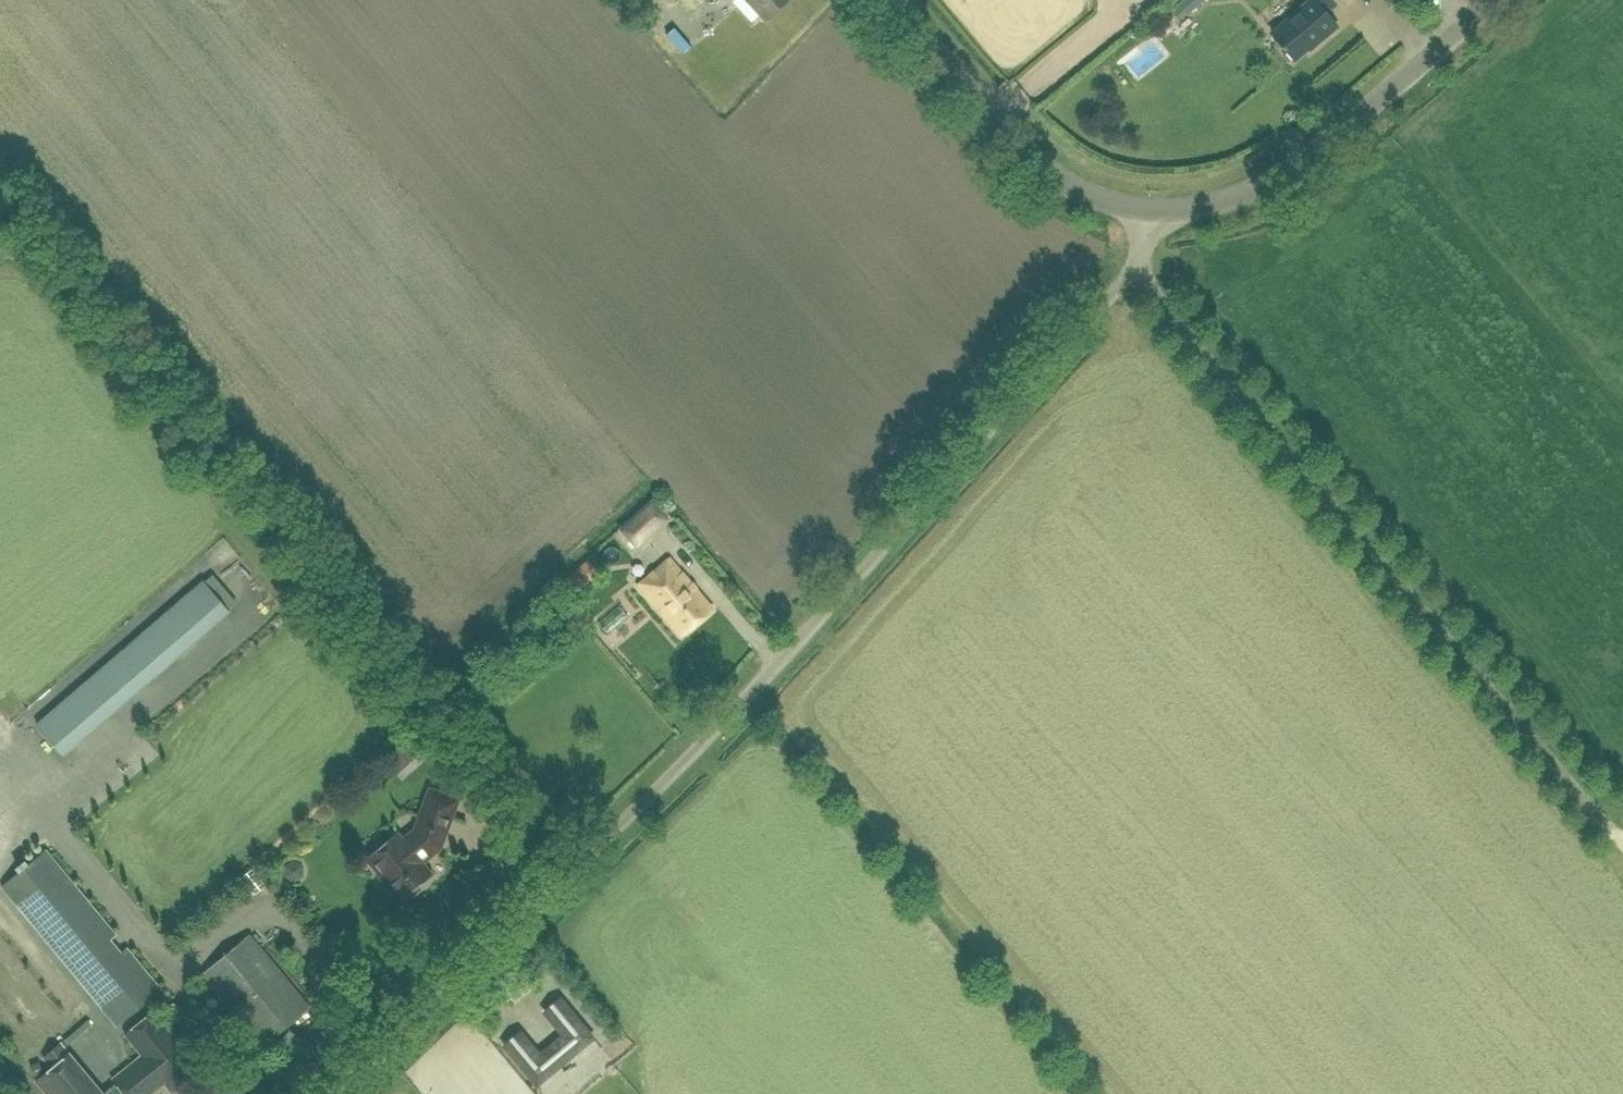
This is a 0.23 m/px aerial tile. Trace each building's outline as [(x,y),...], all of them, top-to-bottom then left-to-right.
[(766,19),(786,0),(748,0),(766,19)] [(1335,28),(1323,14),(1334,5),(1330,0),(1310,0),(1270,33),(1280,46),(1279,47),(1291,62),(1313,43),(1315,45),(1335,28)] [(668,518),(652,500),(621,529),(637,547),(668,518)] [(682,635),(711,610),(668,560),(639,585),(682,635)] [(37,725),(63,755),(228,611),(202,581),(37,725)] [(622,598),(601,615),(612,629),(634,612),(622,598)] [(402,779),(426,757),(410,739),(386,761),(402,779)] [(433,852),(439,847),(457,800),(430,790),(415,830),(402,841),(397,834),(368,858),(388,882),(387,887),(394,895),(398,895),(400,898),(403,896),(408,896),(415,891),(415,886),(430,874),(418,860),(431,849),(433,852)] [(116,934),(69,878),(45,849),(1,886),(25,914),(117,1026),(161,989),(126,946),(120,952),(109,939),(116,934)] [(287,858),(290,873),(305,869),(301,855),(287,858)] [(262,1046),(309,1007),(250,935),(203,974),(262,1046)] [(560,998),(548,1008),(567,1031),(566,1040),(543,1059),(534,1058),(515,1035),(503,1045),(536,1084),(592,1038),(560,998)] [(200,1069),(153,1011),(125,1033),(142,1054),(112,1078),(125,1093),(151,1093),(164,1083),(171,1091),(200,1069)] [(61,1043),(44,1057),(52,1067),(36,1081),(47,1093),(104,1093),(61,1043)]
